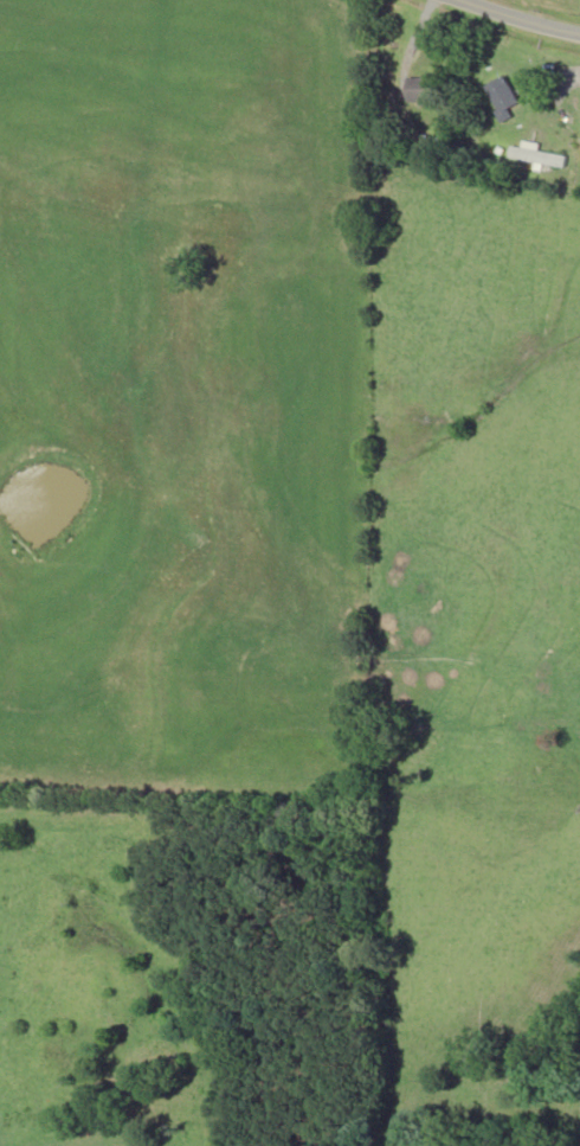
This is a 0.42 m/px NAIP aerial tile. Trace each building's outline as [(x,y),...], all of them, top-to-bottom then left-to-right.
[(509,117),(506,107),(515,103),(504,76),(484,85),(498,121),(509,117)] [(404,78),(404,102),(438,102),(438,78),(404,78)] [(507,159),(563,169),(566,156),(536,151),(538,144),(520,141),(519,148),(509,146),(507,159)]
